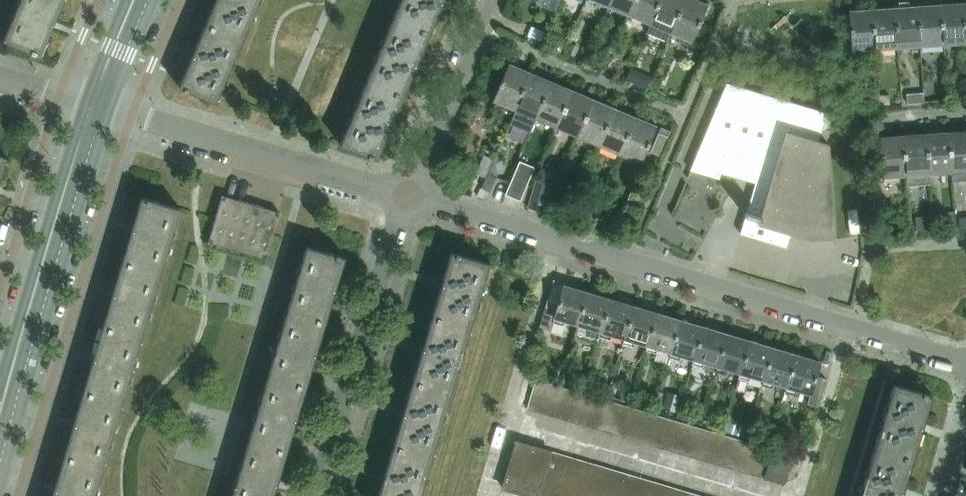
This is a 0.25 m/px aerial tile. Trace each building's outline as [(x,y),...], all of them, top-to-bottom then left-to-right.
[(41,56),(64,0),(21,0),(4,40),(41,56)] [(205,24),(243,40),(260,0),(215,0),(205,24)] [(393,18),(430,34),(444,0),(400,0),(393,18)] [(628,15),(635,0),(610,0),(607,7),(628,15)] [(628,15),(649,24),(659,0),(635,0),(628,15)] [(670,33),(684,0),(659,0),(649,24),(670,33)] [(691,42),(707,3),(699,0),(684,0),(670,33),(691,42)] [(964,43),(961,2),(939,3),(942,45),(964,43)] [(942,45),(939,3),(916,5),(919,47),(942,45)] [(919,47),(916,5),(893,7),(896,48),(919,47)] [(896,48),(893,7),(871,8),(874,50),(896,48)] [(874,50),(871,8),(849,10),(851,51),(874,50)] [(430,34),(393,18),(367,80),(404,96),(430,34)] [(216,103),(243,40),(205,24),(179,87),(216,103)] [(531,25),(527,36),(540,41),(545,31),(531,25)] [(571,43),(567,53),(575,56),(579,46),(571,43)] [(492,101),(514,110),(531,72),(509,63),(492,101)] [(514,110),(535,119),(552,81),(531,72),(514,110)] [(640,72),(635,82),(645,87),(650,77),(640,72)] [(662,80),(654,76),(650,84),(658,88),(662,80)] [(341,142),(378,158),(404,96),(367,80),(341,142)] [(556,128),(572,90),(552,81),(535,119),(556,128)] [(818,140),(826,112),(726,83),(690,170),(719,178),(720,172),(736,177),(741,160),(760,165),(740,233),(786,247),(790,234),(809,239),(835,237),(828,143),(818,140)] [(556,128),(577,137),(593,98),(572,90),(556,128)] [(961,91),(946,92),(946,101),(961,100),(961,91)] [(923,93),(906,93),(907,103),(923,102),(923,93)] [(890,94),(878,95),(878,104),(890,104),(890,94)] [(577,137),(598,145),(614,107),(593,98),(577,137)] [(598,145),(619,154),(635,116),(614,107),(598,145)] [(657,125),(635,116),(619,154),(641,164),(657,125)] [(965,171),(965,130),(947,131),(950,173),(965,171)] [(928,174),(950,173),(947,131),(925,133),(928,174)] [(659,133),(651,151),(659,154),(667,137),(659,133)] [(905,176),(928,174),(925,133),(902,134),(905,176)] [(905,176),(902,134),(880,136),(883,177),(905,176)] [(8,157),(0,154),(0,183),(8,157)] [(519,200),(529,176),(533,167),(520,161),(515,171),(506,194),(519,200)] [(488,174),(481,188),(488,191),(489,191),(495,177),(488,174)] [(549,185),(535,181),(527,209),(541,213),(549,185)] [(480,188),(477,195),(485,199),(488,191),(481,188),(480,188)] [(222,195),(208,241),(266,258),(280,212),(222,195)] [(143,197),(123,262),(161,273),(181,208),(143,197)] [(930,220),(917,221),(917,231),(931,230),(930,220)] [(307,245),(287,310),(326,321),(345,257),(307,245)] [(431,316),(469,327),(489,262),(451,250),(431,316)] [(103,326),(141,338),(161,273),(123,262),(103,326)] [(558,304),(547,301),(539,326),(561,333),(563,325),(561,324),(563,320),(576,323),(585,291),(564,285),(558,304)] [(608,298),(585,291),(576,323),(572,336),(595,343),(597,335),(608,298)] [(610,334),(622,337),(632,305),(608,298),(597,335),(609,338),(610,334)] [(655,312),(632,305),(622,337),(621,342),(632,345),(633,340),(646,344),(655,312)] [(268,375),(307,386),(326,321),(287,310),(268,375)] [(657,347),(669,351),(679,319),(655,312),(646,344),(644,349),(655,352),(657,347)] [(412,381),(450,392),(469,327),(431,316),(412,381)] [(679,354),(692,358),(701,326),(679,319),(669,351),(668,356),(678,359),(679,354)] [(103,326),(84,391),(122,403),(141,338),(103,326)] [(702,361),(715,365),(725,333),(701,326),(692,358),(690,362),(701,365),(702,361)] [(726,368),(738,372),(748,340),(725,333),(715,365),(714,369),(725,372),(726,368)] [(749,375),(762,378),(771,347),(748,340),(738,372),(737,376),(747,379),(749,375)] [(772,381),(785,385),(795,354),(771,347),(762,378),(760,383),(771,386),(772,381)] [(826,379),(816,375),(820,361),(795,354),(785,385),(784,390),(794,393),(796,389),(810,393),(807,403),(817,406),(826,379)] [(268,375),(248,440),(287,451),(307,386),(268,375)] [(392,446),(430,457),(450,392),(412,381),(392,446)] [(893,381),(892,383),(873,446),(912,457),(932,392),(893,381)] [(544,386),(532,383),(525,407),(536,411),(544,386)] [(548,414),(555,389),(544,386),(536,411),(548,414)] [(559,417),(566,393),(555,389),(548,414),(559,417)] [(64,456),(102,468),(122,403),(84,391),(64,456)] [(570,421),(578,396),(566,393),(559,417),(570,421)] [(581,424),(589,399),(578,396),(570,421),(581,424)] [(593,427),(600,403),(589,399),(581,424),(593,427)] [(665,400),(663,408),(675,411),(677,404),(665,400)] [(604,431),(611,406),(600,403),(593,427),(604,431)] [(615,434),(623,409),(611,406),(604,431),(615,434)] [(627,437),(634,413),(623,409),(615,434),(627,437)] [(638,441),(645,416),(634,413),(627,437),(638,441)] [(649,444),(656,419),(645,416),(638,441),(649,444)] [(660,447),(668,423),(656,419),(649,444),(660,447)] [(672,451),(679,426),(668,423),(660,447),(672,451)] [(683,454),(690,429),(679,426),(672,451),(683,454)] [(694,457),(702,433),(690,429),(683,454),(694,457)] [(728,467),(735,443),(724,439),(717,464),(728,467)] [(287,451),(248,440),(232,495),(274,495),(287,451)] [(543,475),(550,451),(515,441),(500,488),(529,495),(537,495),(543,475)] [(739,471),(747,446),(735,443),(728,467),(739,471)] [(377,495),(419,495),(430,457),(392,446),(377,495)] [(751,474),(758,449),(747,446),(739,471),(751,474)] [(873,446),(858,495),(900,495),(912,457),(873,446)] [(762,477),(769,453),(758,449),(751,474),(762,477)] [(550,451),(543,475),(554,478),(561,454),(550,451)] [(784,483),(791,459),(769,453),(762,477),(784,483)] [(561,454),(554,478),(565,481),(573,458),(561,454)] [(52,495),(94,495),(102,468),(64,456),(52,495)] [(573,458),(565,481),(576,484),(584,461),(573,458)] [(584,461),(576,484),(587,488),(595,464),(584,461)] [(595,464),(587,488),(598,491),(606,467),(595,464)] [(606,467),(598,491),(609,494),(617,471),(606,467)] [(609,494),(616,495),(621,495),(628,474),(617,471),(609,494)] [(621,495),(633,495),(639,477),(628,474),(621,495)] [(554,478),(543,475),(537,495),(549,495),(554,478)] [(633,495),(645,495),(650,480),(639,477),(633,495)] [(565,481),(554,478),(549,495),(561,495),(565,481)] [(645,495),(657,495),(661,484),(650,480),(645,495)] [(576,484),(565,481),(561,495),(573,495),(576,484)] [(587,488),(576,484),(573,495),(585,495),(587,488)] [(657,495),(669,495),(672,487),(661,484),(657,495)] [(669,495),(681,495),(683,490),(672,487),(669,495)] [(598,491),(587,488),(585,495),(597,495),(598,491)]
